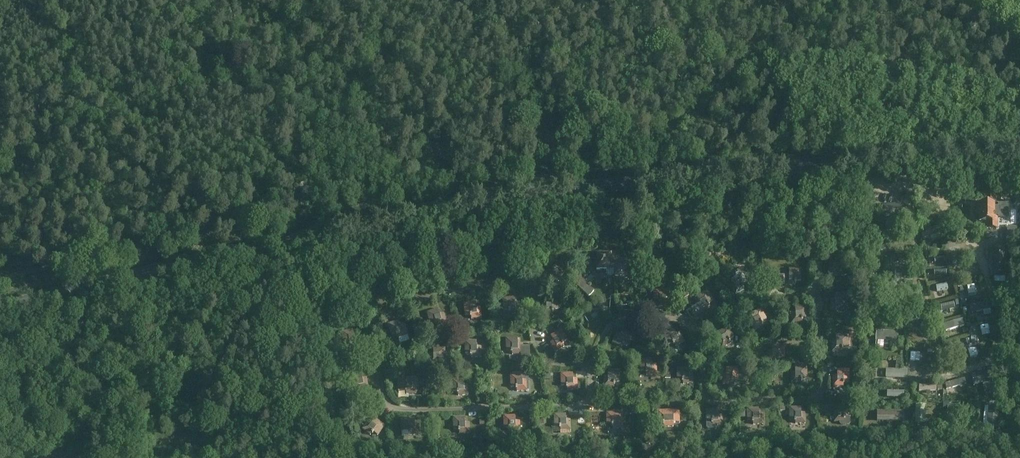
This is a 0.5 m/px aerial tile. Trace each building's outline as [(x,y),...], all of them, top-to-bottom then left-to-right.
[(900,205),(882,206),(883,219),(901,217),(901,216),(900,205)] [(993,205),(976,205),(976,215),(980,215),(980,223),(987,222),(987,229),(996,229),(996,219),(993,219),(993,216),(999,215),(999,217),(1008,217),(1008,205),(999,205),(999,207),(993,207),(993,205)] [(941,224),(920,233),(922,239),(944,231),(941,224)] [(991,245),(991,276),(1007,277),(1007,245),(991,245)] [(881,246),(865,248),(867,260),(882,258),(881,246)] [(657,250),(651,255),(655,261),(661,255),(657,250)] [(612,252),(594,254),(595,270),(614,270),(614,278),(630,277),(630,261),(612,262),(612,252)] [(829,265),(828,265),(829,277),(835,276),(835,275),(847,275),(846,258),(829,259),(829,265)] [(734,284),(731,286),(736,296),(745,291),(742,287),(748,284),(742,274),(743,273),(740,268),(732,272),(735,278),(731,280),(734,284)] [(784,275),(776,275),(777,286),(784,286),(795,285),(795,281),(801,281),(801,269),(789,269),(789,275),(784,275)] [(575,272),(568,279),(576,287),(577,286),(588,297),(593,291),(583,281),(583,280),(575,272)] [(947,282),(933,286),(934,291),(936,291),(937,296),(945,294),(944,289),(948,288),(947,282)] [(866,293),(866,305),(871,306),(871,302),(882,303),(882,293),(872,293),(872,288),(866,288),(866,293)] [(665,289),(653,290),(654,307),(661,307),(661,306),(670,306),(670,295),(671,295),(671,292),(670,292),(670,289),(665,289)] [(697,305),(690,310),(695,317),(701,314),(710,308),(707,304),(712,300),(706,290),(695,296),(699,302),(696,304),(697,305)] [(835,299),(831,299),(831,310),(836,310),(836,312),(838,314),(844,313),(849,308),(849,305),(847,305),(847,293),(835,293),(835,299)] [(513,298),(502,299),(502,311),(509,310),(509,314),(520,314),(518,303),(514,303),(513,298)] [(545,304),(541,304),(541,315),(552,315),(552,310),(558,310),(557,298),(545,298),(545,304)] [(475,302),(463,304),(464,316),(470,315),(471,320),(481,319),(480,308),(475,309),(475,302)] [(982,311),(988,310),(990,309),(988,302),(970,305),(971,313),(982,311)] [(795,312),(790,313),(791,324),(801,323),(801,318),(807,318),(807,306),(794,306),(795,312)] [(438,309),(426,313),(429,324),(436,322),(438,327),(447,324),(444,314),(440,315),(438,309)] [(753,319),(749,322),(753,331),(763,326),(760,321),(765,318),(760,309),(749,314),(753,319)] [(923,312),(905,317),(906,323),(924,318),(923,312)] [(944,331),(965,326),(963,319),(943,324),(944,331)] [(398,321),(387,324),(390,336),(396,334),(397,338),(408,335),(405,325),(400,327),(398,321)] [(720,337),(715,340),(721,349),(730,344),(727,339),(733,336),(727,327),(716,332),(720,337)] [(673,329),(662,335),(668,345),(673,342),(676,346),(685,342),(680,332),(676,334),(673,329)] [(554,341),(550,343),(555,352),(565,347),(562,343),(567,339),(561,330),(550,336),(554,341)] [(616,333),(611,343),(621,348),(623,343),(629,346),(634,335),(622,330),(620,335),(616,333)] [(876,330),(875,341),(897,342),(897,332),(876,330)] [(836,342),(831,342),(831,352),(842,353),(841,347),(848,348),(848,336),(835,336),(836,342)] [(517,338),(505,338),(505,351),(511,350),(511,355),(521,355),(521,361),(530,360),(529,347),(522,347),(522,344),(518,344),(517,338)] [(476,341),(464,341),(465,353),(471,352),(471,357),(482,357),(482,346),(476,346),(476,341)] [(772,351),(767,351),(768,362),(778,362),(778,357),(784,357),(784,345),(771,345),(772,351)] [(432,354),(428,354),(428,365),(441,365),(440,359),(445,359),(445,348),(432,349),(432,354)] [(651,358),(639,359),(640,371),(645,371),(645,376),(656,375),(656,365),(651,365),(651,358)] [(694,367),(677,368),(677,380),(684,380),(684,384),(694,384),(694,367)] [(794,373),(790,373),(790,384),(801,384),(801,379),(807,379),(806,367),(794,367),(794,373)] [(722,374),(722,385),(732,385),(732,380),(738,380),(738,368),(726,368),(726,374),(722,374)] [(882,370),(882,377),(886,377),(886,378),(907,379),(907,370),(901,369),(896,369),(886,369),(886,370),(882,370)] [(983,383),(998,380),(996,369),(970,375),(973,385),(983,383)] [(603,377),(603,388),(613,387),(613,382),(619,382),(619,370),(607,371),(607,377),(603,377)] [(836,376),(832,376),(832,387),(842,387),(843,382),(849,382),(849,370),(836,370),(836,376)] [(361,373),(348,376),(351,388),(357,387),(358,391),(368,389),(366,378),(362,380),(361,373)] [(513,375),(509,375),(509,387),(516,387),(516,392),(527,391),(529,392),(528,373),(513,373),(513,375)] [(572,373),(560,374),(560,386),(566,386),(567,391),(577,390),(577,379),(572,379),(572,373)] [(411,378),(399,378),(399,390),(406,390),(406,395),(416,395),(416,383),(411,384),(411,378)] [(451,379),(451,392),(457,392),(458,395),(469,395),(468,384),(464,384),(464,379),(451,379)] [(1002,381),(983,385),(985,393),(996,390),(997,393),(1004,392),(1002,381)] [(911,413),(911,418),(914,418),(914,423),(925,424),(925,407),(932,407),(933,404),(925,404),(925,405),(915,405),(914,413),(911,413)] [(837,412),(833,412),(833,423),(839,423),(841,425),(849,425),(850,423),(850,417),(849,417),(849,405),(837,405),(837,412)] [(948,406),(947,423),(965,423),(966,407),(948,406)] [(788,407),(788,419),(794,419),(794,424),(805,424),(805,413),(801,413),(800,407),(788,407)] [(987,407),(985,423),(996,425),(998,408),(987,407)] [(758,408),(746,408),(746,420),(752,420),(752,425),(763,425),(763,414),(759,414),(758,408)] [(717,409),(705,410),(705,422),(706,422),(706,427),(708,429),(716,429),(717,427),(717,426),(722,426),(722,415),(717,415),(717,409)] [(679,410),(656,411),(656,423),(663,423),(663,427),(673,427),(673,423),(679,423),(679,410)] [(877,410),(877,422),(903,422),(903,411),(877,410)] [(623,412),(606,412),(606,425),(612,425),(612,429),(623,429),(623,418),(623,412)] [(553,414),(553,427),(559,427),(559,431),(571,431),(570,420),(565,420),(565,414),(553,414)] [(503,416),(502,428),(509,428),(509,433),(520,432),(520,421),(515,422),(515,415),(503,416)] [(452,418),(452,429),(459,429),(459,434),(469,434),(469,423),(464,423),(464,417),(452,418)] [(368,421),(361,429),(369,436),(372,432),(377,436),(385,426),(375,419),(371,424),(368,421)] [(414,419),(401,419),(402,431),(408,431),(408,435),(419,435),(419,424),(414,425),(414,419)]
